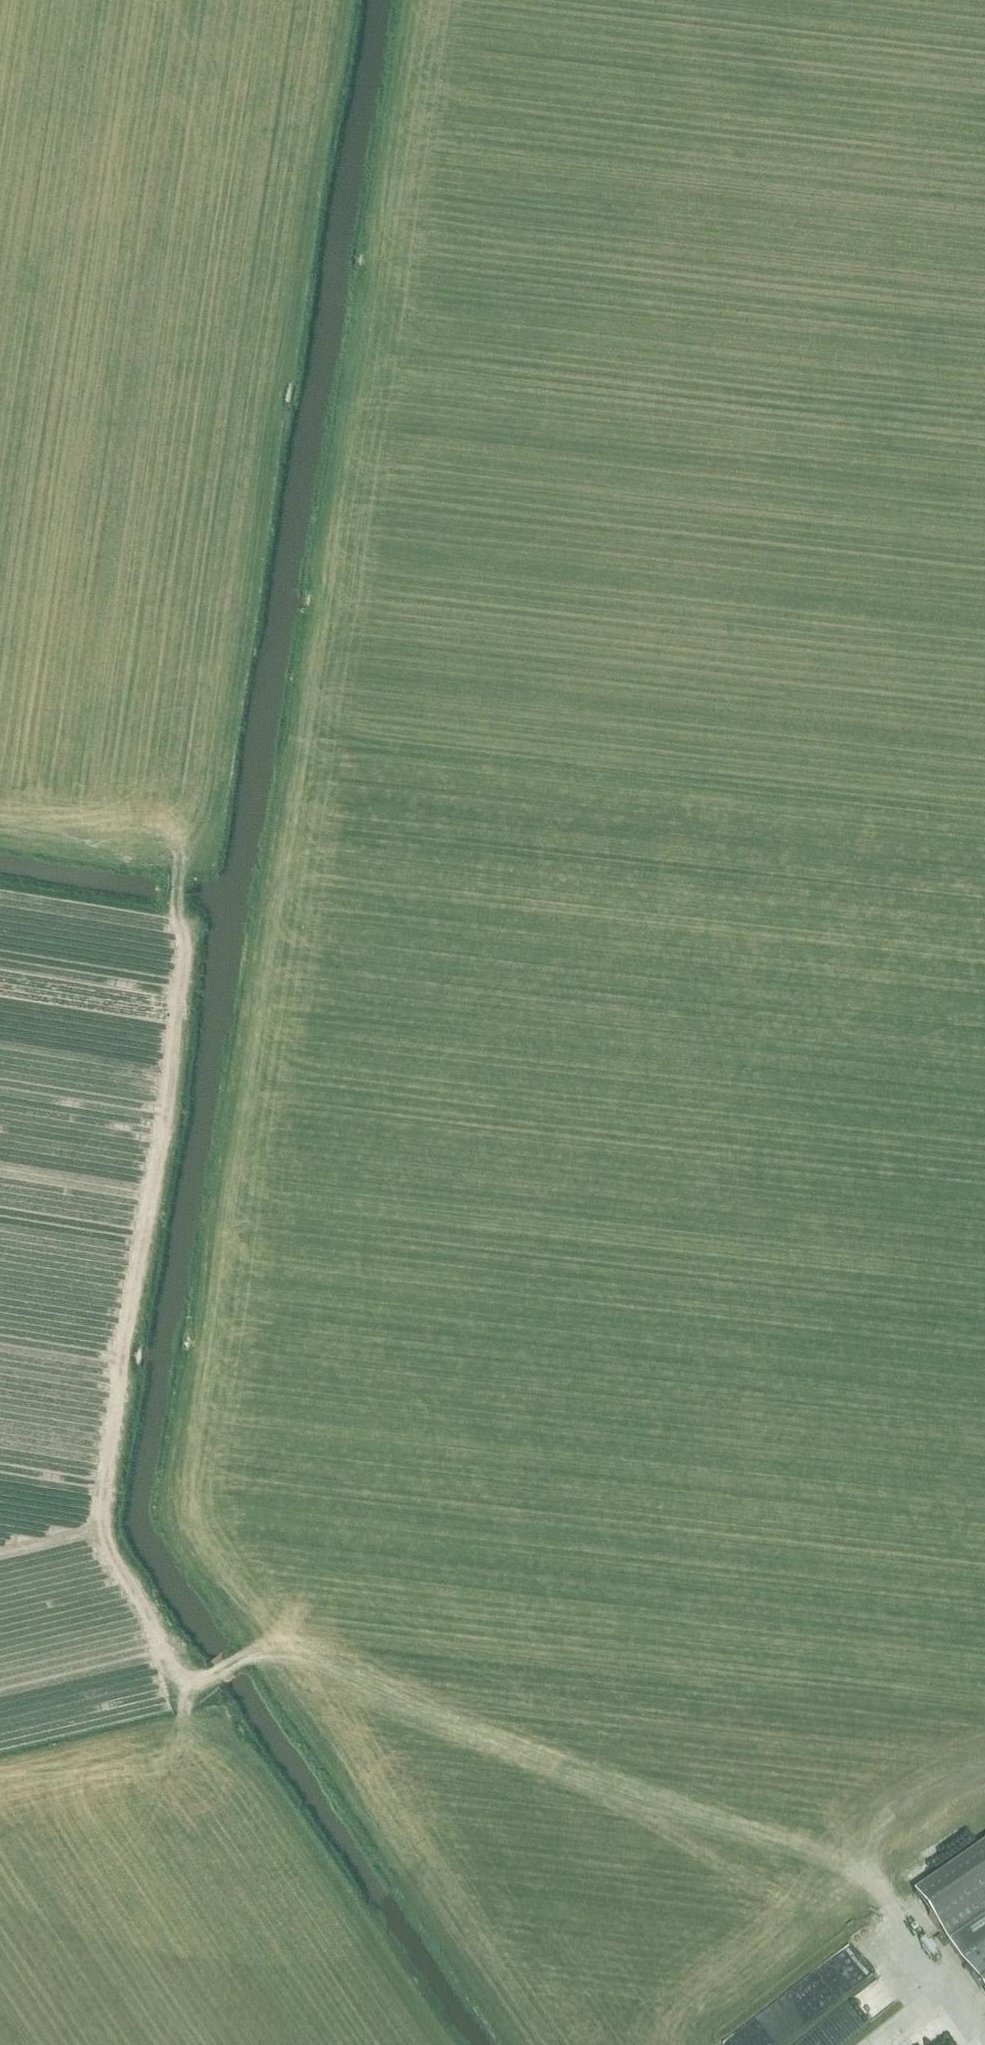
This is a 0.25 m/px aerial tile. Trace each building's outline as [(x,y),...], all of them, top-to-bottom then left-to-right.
[(984,1922),(984,1843),(914,1893),(951,1946),(984,1922)] [(951,1946),(956,1952),(968,1969),(984,1994),(984,1922),(951,1946)] [(726,2044),(757,2044),(769,2037),(753,2014),(721,2037),(726,2044)] [(816,2041),(818,2039),(808,2026),(784,2044),(818,2044),(816,2041)] [(874,2035),(852,2043),(853,2044),(878,2044),(874,2035)]
